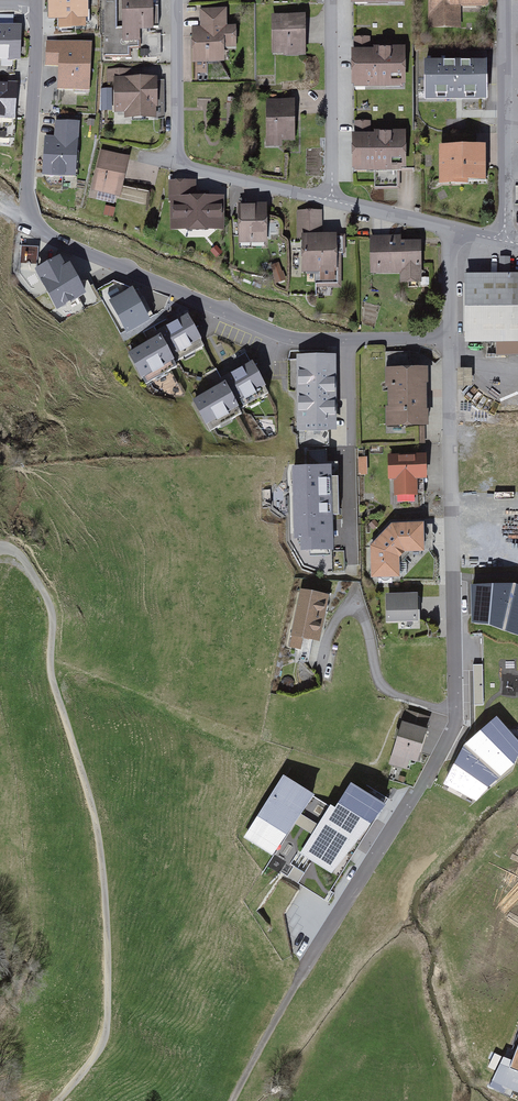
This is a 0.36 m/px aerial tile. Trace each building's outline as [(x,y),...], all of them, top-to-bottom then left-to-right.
[(52,24),(61,23),(61,31),(87,30),(87,23),(92,23),(91,0),(51,0),(52,24)] [(125,45),(157,45),(157,0),(124,0),(125,45)] [(431,33),(464,32),(463,15),(483,14),(482,9),(492,9),(492,0),(430,0),(431,33)] [(233,9),(201,11),(202,29),(195,30),(197,70),(237,68),(233,9)] [(308,17),(274,17),(274,58),(309,58),(308,17)] [(0,29),(0,58),(16,58),(16,29),(0,29)] [(409,91),(409,50),(373,50),(373,39),(355,39),(355,91),(409,91)] [(88,46),(48,43),(47,64),(62,65),(60,88),(85,90),(88,46)] [(487,64),(425,64),(425,104),(487,104),(487,64)] [(160,81),(116,81),(116,118),(160,118),(160,81)] [(0,86),(0,119),(11,120),(14,87),(0,86)] [(298,143),(298,102),(267,102),(267,150),(285,150),(285,143),(298,143)] [(409,173),(409,134),(374,133),(374,123),(355,123),(354,174),(377,175),(377,191),(401,191),(401,173),(409,173)] [(47,138),(45,173),(73,175),(77,125),(58,124),(57,139),(47,138)] [(489,149),(442,148),(442,189),(471,189),(471,186),(489,186),(489,149)] [(130,158),(104,154),(97,199),(123,203),(130,158)] [(171,185),(173,236),(225,234),(223,196),(198,197),(197,184),(171,185)] [(236,208),(239,247),(273,245),(270,206),(236,208)] [(326,211),(298,211),(298,291),(342,291),(342,234),(326,234),(326,211)] [(372,238),(373,277),(403,275),(404,289),(426,288),(424,243),(401,244),(400,237),(372,238)] [(22,247),(21,261),(38,261),(38,248),(22,247)] [(38,271),(57,307),(83,293),(67,264),(58,260),(38,271)] [(467,278),(467,347),(499,347),(499,360),(517,360),(517,278),(467,278)] [(112,302),(127,330),(147,319),(131,291),(112,302)] [(127,351),(144,383),(206,350),(190,318),(127,351)] [(336,353),(297,353),(297,447),(348,446),(347,399),(337,399),(336,353)] [(192,401),(210,434),(274,400),(256,367),(192,401)] [(431,371),(387,371),(388,435),(431,435),(431,371)] [(431,458),(390,459),(390,482),(401,482),(401,507),(423,507),(423,483),(431,483),(431,458)] [(332,552),(329,470),(296,471),(299,553),(332,552)] [(373,548),(374,581),(404,580),(404,555),(430,555),(430,526),(394,527),(373,548)] [(473,623),(517,635),(517,587),(514,585),(472,586),(473,623)] [(331,598),(304,593),(291,654),(308,657),(311,644),(321,646),(331,598)] [(423,597),(388,598),(389,626),(424,625),(423,597)] [(474,667),(476,698),(483,698),(482,667),(474,667)] [(433,724),(410,716),(391,770),(414,778),(433,724)] [(445,783),(476,799),(513,764),(517,753),(517,743),(496,719),(465,746),(445,783)] [(247,852),(285,873),(330,790),(292,770),(247,852)] [(312,863),(350,883),(395,801),(357,780),(312,863)] [(509,1066),(517,1070),(517,1042),(509,1066)]
